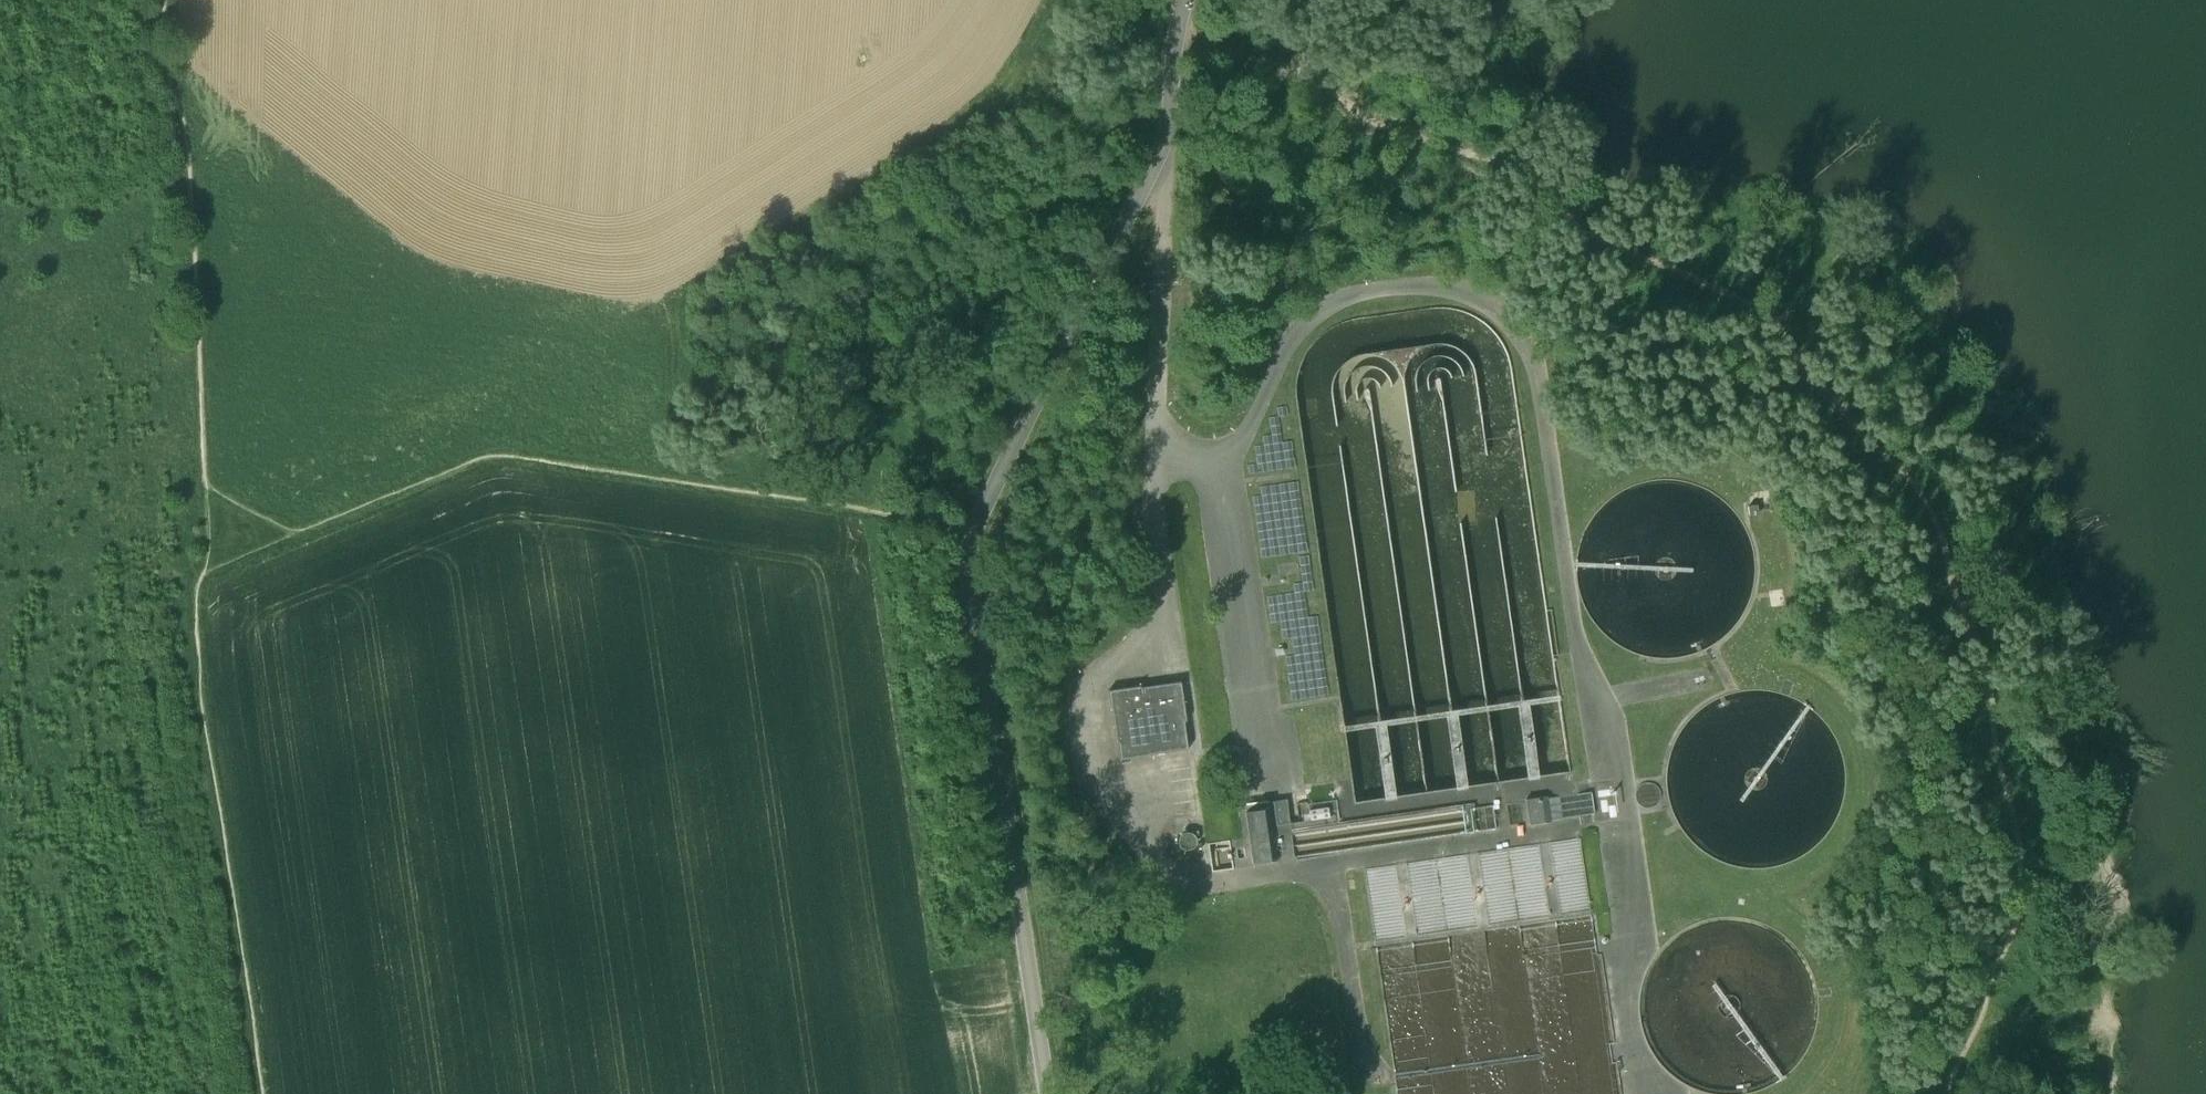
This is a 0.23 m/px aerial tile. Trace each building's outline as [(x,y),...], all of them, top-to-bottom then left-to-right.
[(1110,692),(1120,760),(1150,756),(1149,753),(1186,747),(1187,750),(1188,749),(1179,686),(1180,686),(1179,685),(1140,690),(1140,686),(1108,691),(1108,692),(1110,692)] [(1317,800),(1316,817),(1339,817),(1340,800),(1317,800)] [(1269,809),(1245,812),(1253,864),(1277,860),(1269,809)]
